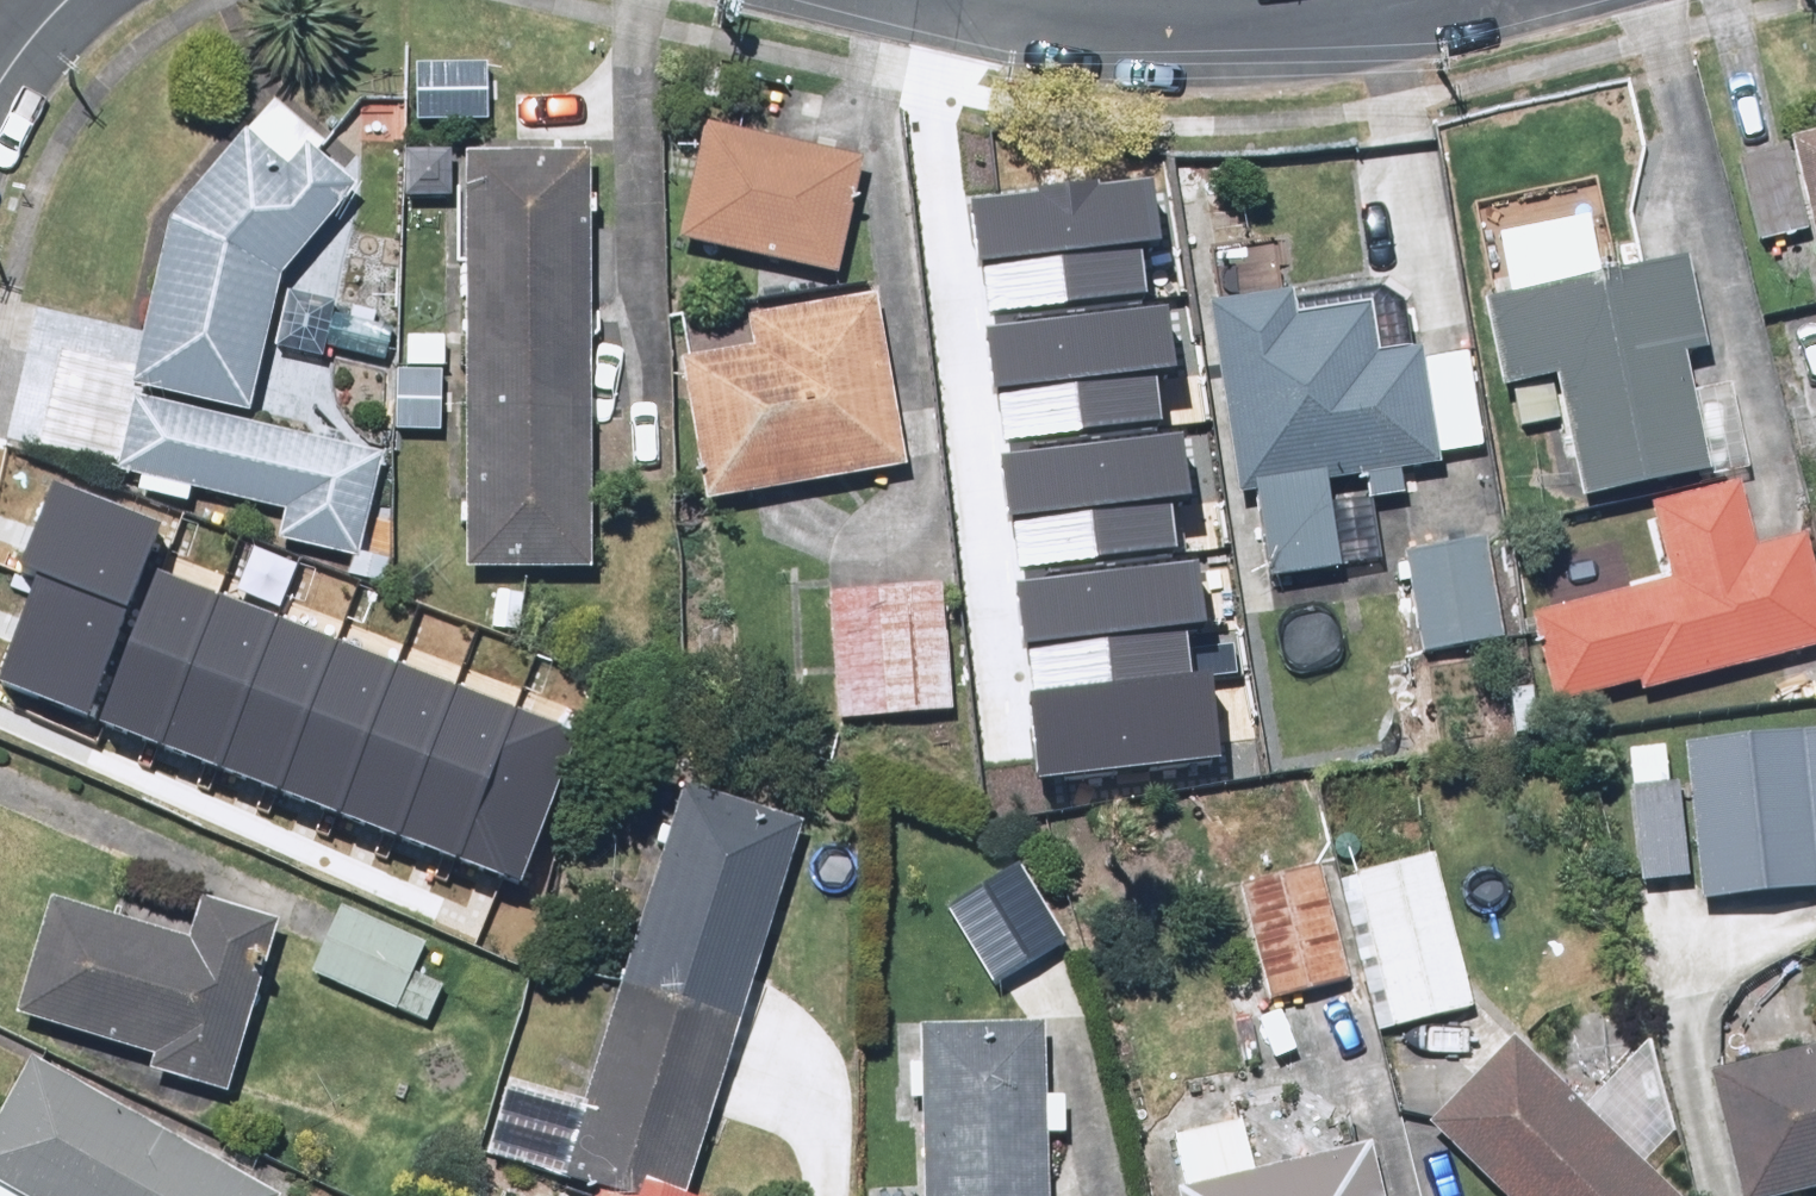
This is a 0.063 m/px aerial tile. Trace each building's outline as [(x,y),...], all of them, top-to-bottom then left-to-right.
[(321,147),(268,103),(162,222),(123,396),(133,398),(245,424),(277,284),(355,190),(314,156),(321,147)] [(703,120),(671,238),(835,282),(867,164),(703,120)] [(1735,159),(1757,245),(1806,233),(1815,270),(1815,138),(1735,159)] [(587,150),(463,149),(461,568),(585,569),(587,150)] [(1169,215),(986,238),(999,338),(1162,317),(1160,295),(1179,293),(1169,215)] [(1684,257),(1479,302),(1499,393),(1513,390),(1522,431),(1558,423),(1575,503),(1708,474),(1682,358),(1705,353),(1684,257)] [(1287,294),(1204,312),(1260,582),(1342,564),(1327,493),(1354,488),(1358,509),(1407,499),(1402,476),(1485,458),(1464,358),(1426,366),(1423,352),(1375,362),(1362,301),(1292,315),(1287,294)] [(748,350),(677,364),(705,515),(903,477),(869,300),(743,324),(748,350)] [(1184,335),(1001,358),(1014,458),(1177,437),(1175,415),(1194,413),(1184,335)] [(133,398),(115,474),(282,512),(275,545),(369,566),(394,458),(245,424),(133,398)] [(1198,467),(1016,491),(1029,590),(1192,570),(1190,548),(1209,545),(1198,467)] [(48,476),(15,560),(41,570),(138,608),(155,565),(171,523),(48,476)] [(1645,695),(1815,650),(1815,594),(1802,539),(1757,551),(1740,487),(1645,512),(1666,591),(1535,625),(1556,706),(1642,683),(1645,695)] [(1483,539),(1395,556),(1416,663),(1503,646),(1483,539)] [(217,589),(155,565),(138,608),(95,715),(157,741),(217,589)] [(41,570),(0,677),(0,678),(95,715),(138,608),(41,570)] [(1201,582),(1019,605),(1032,705),(1195,684),(1192,662),(1211,660),(1201,582)] [(277,613),(217,589),(157,741),(217,765),(277,613)] [(943,592),(824,603),(836,727),(955,716),(943,592)] [(337,636),(277,613),(217,765),(277,789),(337,636)] [(398,660),(337,636),(277,789),(338,812),(398,660)] [(458,684),(398,660),(338,812),(398,836),(458,684)] [(519,707),(458,684),(398,836),(458,860),(519,707)] [(1032,705),(1045,804),(1228,781),(1218,703),(1198,706),(1195,684),(1032,705)] [(579,731),(519,707),(458,860),(519,883),(579,731)] [(1678,736),(1695,909),(1815,897),(1815,722),(1678,736)] [(678,788),(562,1182),(588,1190),(586,1195),(688,1195),(798,824),(678,788)] [(1474,1009),(1435,853),(1337,877),(1375,1033),(1474,1009)] [(1349,980),(1318,864),(1240,885),(1270,1000),(1349,980)] [(1021,878),(953,923),(999,993),(1067,948),(1021,878)] [(46,901),(16,1025),(154,1059),(150,1075),(225,1093),(268,918),(194,900),(186,935),(46,901)] [(338,909),(306,978),(422,1030),(440,991),(410,977),(423,947),(338,909)] [(1060,1102),(1044,1102),(1043,1026),(919,1028),(921,1195),(1045,1195),(1044,1137),(1060,1137),(1060,1102)] [(1426,1134),(1485,1195),(1663,1195),(1519,1045),(1426,1134)] [(1705,1077),(1738,1195),(1815,1195),(1815,1046),(1705,1077)] [(29,1060),(0,1111),(0,1195),(269,1195),(29,1060)] [(1173,1195),(1381,1195),(1368,1146),(1250,1177),(1237,1125),(1172,1142),(1185,1191),(1173,1195)]
